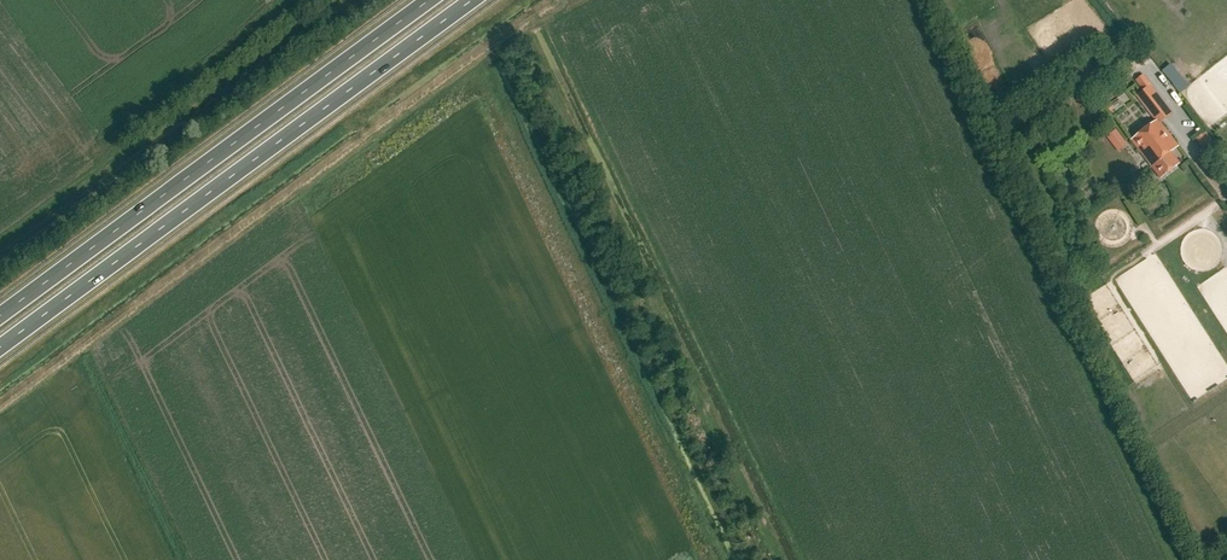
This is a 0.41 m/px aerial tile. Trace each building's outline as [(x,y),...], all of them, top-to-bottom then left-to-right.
[(1065,51),(1070,57),(1082,49),(1077,42),(1065,51)] [(1088,56),(1067,72),(1072,79),(1094,63),(1088,56)] [(1162,72),(1178,93),(1187,86),(1171,65),(1162,72)] [(1155,121),(1158,119),(1161,123),(1173,113),(1143,74),(1136,80),(1143,90),(1136,96),(1155,121)] [(1131,140),(1135,145),(1156,172),(1160,179),(1179,165),(1170,154),(1178,147),(1158,120),(1131,140)] [(1065,125),(1047,138),(1053,146),(1070,132),(1065,125)] [(1106,137),(1114,147),(1123,140),(1116,130),(1106,137)] [(1205,132),(1195,140),(1206,154),(1216,147),(1205,132)]
